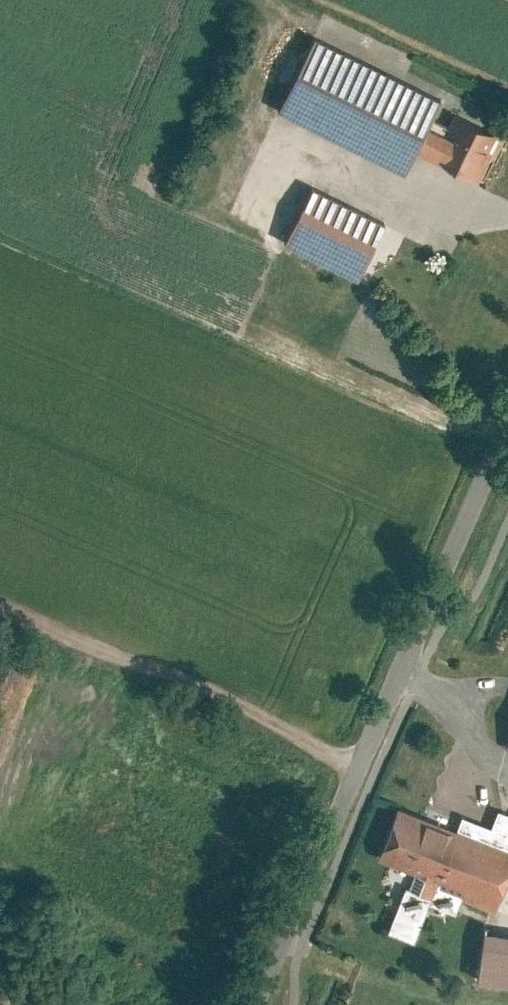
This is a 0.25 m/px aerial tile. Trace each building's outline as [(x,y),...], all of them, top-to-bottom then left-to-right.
[(320,46),(288,114),(414,173),(423,155),(490,186),(507,147),(507,133),(320,46)] [(306,184),(279,241),(359,278),(386,221),(306,184)] [(489,909),(507,846),(507,816),(495,812),(490,828),(461,819),(457,833),(390,812),(374,864),(410,875),(392,931),(419,939),(434,892),(489,909)] [(486,972),(507,975),(507,924),(498,923),(486,972)]
